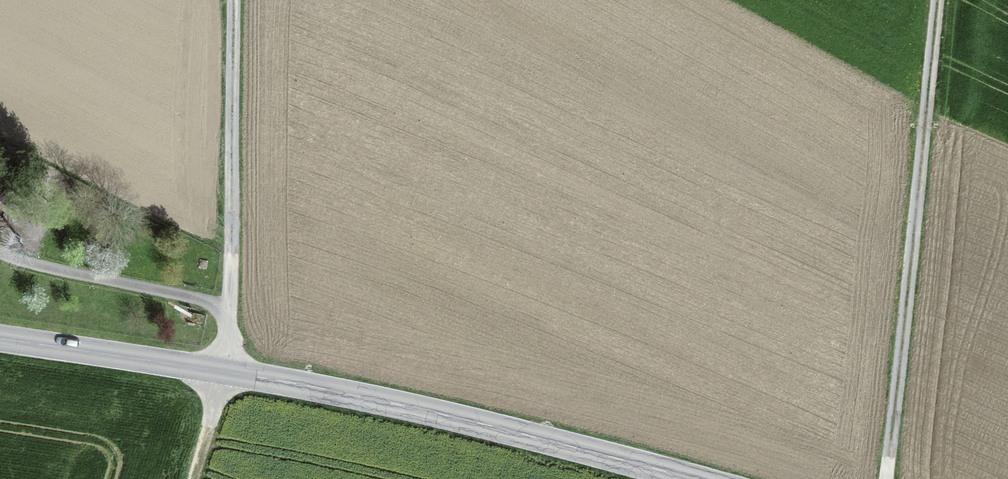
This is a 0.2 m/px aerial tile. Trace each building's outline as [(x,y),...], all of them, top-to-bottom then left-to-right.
[(17,181),(0,197),(12,209),(29,192),(17,181)]
